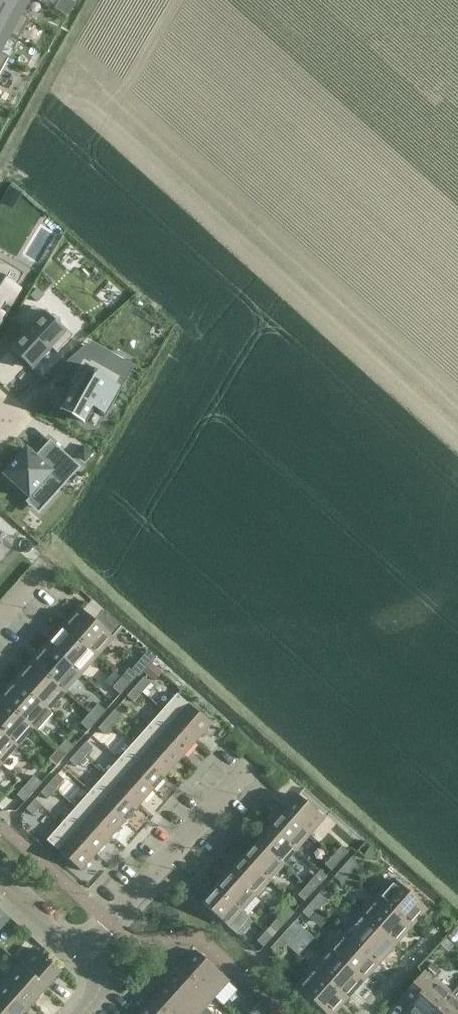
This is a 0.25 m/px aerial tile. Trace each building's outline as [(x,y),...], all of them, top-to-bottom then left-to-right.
[(33,0),(0,0),(0,2),(24,15),(33,0)] [(24,15),(0,2),(0,27),(14,34),(24,15)] [(14,34),(0,27),(0,52),(3,53),(14,34)] [(16,287),(0,278),(9,264),(0,259),(0,314),(16,287)] [(28,332),(11,349),(32,368),(51,348),(57,353),(73,336),(47,311),(43,315),(33,306),(18,322),(28,332)] [(52,376),(72,388),(61,409),(85,422),(93,408),(105,415),(127,375),(82,350),(52,376)] [(26,449),(3,475),(29,499),(51,474),(63,485),(61,487),(62,487),(80,467),(50,440),(35,457),(26,449)] [(76,455),(81,459),(87,459),(91,454),(83,446),(76,455)] [(81,608),(63,629),(97,659),(115,639),(81,608)] [(97,659),(63,629),(47,647),(81,677),(97,659)] [(81,677),(47,647),(31,665),(65,695),(81,677)] [(65,695),(31,665),(15,683),(49,713),(65,695)] [(129,684),(138,674),(130,668),(121,677),(129,684)] [(129,684),(121,677),(113,687),(120,694),(129,684)] [(150,682),(144,677),(135,686),(141,691),(150,682)] [(15,683),(0,699),(0,702),(33,731),(49,713),(15,683)] [(141,691),(135,686),(127,695),(133,701),(141,691)] [(177,693),(163,709),(197,739),(211,723),(177,693)] [(0,702),(0,734),(17,749),(33,731),(0,702)] [(106,710),(98,704),(90,713),(97,720),(106,710)] [(121,714),(115,709),(106,718),(113,724),(121,714)] [(197,739),(163,709),(148,726),(182,756),(197,739)] [(97,720),(90,713),(81,723),(88,730),(97,720)] [(113,724),(106,718),(98,728),(104,733),(113,724)] [(182,756),(148,726),(134,742),(168,772),(182,756)] [(0,734),(0,766),(1,767),(17,749),(0,734)] [(74,746),(66,739),(58,749),(65,756),(74,746)] [(92,747),(86,741),(78,750),(84,756),(92,747)] [(168,772),(134,742),(119,758),(153,788),(168,772)] [(65,756),(58,749),(49,759),(57,766),(65,756)] [(84,756),(78,750),(69,760),(76,765),(84,756)] [(139,805),(153,788),(119,758),(105,774),(139,805)] [(49,783),(55,788),(64,779),(57,773),(49,783)] [(139,805),(105,774),(90,791),(124,821),(139,805)] [(33,792),(42,782),(34,775),(26,785),(33,792)] [(49,783),(41,792),(47,798),(55,788),(49,783)] [(33,792),(26,785),(17,795),(25,801),(33,792)] [(124,821),(90,791),(76,807),(110,837),(124,821)] [(298,795),(284,810),(314,837),(328,821),(298,795)] [(41,804),(35,799),(26,809),(32,814),(41,804)] [(110,837),(76,807),(61,823),(95,854),(110,837)] [(314,837),(284,810),(271,825),(301,852),(314,837)] [(95,854),(61,823),(47,840),(81,870),(95,854)] [(301,852),(271,825),(257,840),(287,867),(301,852)] [(287,867),(257,840),(244,856),(273,882),(287,867)] [(348,851),(341,846),(334,854),(340,860),(348,851)] [(340,860),(334,854),(325,865),(331,870),(340,860)] [(273,882),(244,856),(230,871),(260,897),(273,882)] [(358,863),(351,857),(343,865),(351,872),(358,863)] [(351,872),(343,865),(334,876),(341,883),(351,872)] [(260,897),(230,871),(217,886),(246,913),(260,897)] [(321,882),(314,876),(307,885),(313,890),(321,882)] [(394,880),(379,897),(409,924),(424,907),(394,880)] [(313,890),(307,885),(298,895),(304,901),(313,890)] [(246,913),(217,886),(206,897),(202,902),(232,929),(246,913)] [(311,901),(319,908),(326,900),(319,893),(311,901)] [(379,897),(363,915),(393,942),(409,924),(379,897)] [(311,901),(302,912),(309,919),(319,908),(311,901)] [(286,921),(294,913),(287,907),(280,915),(286,921)] [(286,921),(280,915),(271,926),(277,932),(286,921)] [(363,915),(347,933),(377,960),(393,942),(363,915)] [(448,932),(453,936),(457,931),(457,928),(454,924),(448,932)] [(280,937),(287,944),(295,936),(287,929),(280,937)] [(264,947),(272,937),(266,932),(257,941),(264,947)] [(347,933),(331,951),(361,978),(377,960),(347,933)] [(280,937),(270,948),(277,955),(287,944),(280,937)] [(35,948),(20,965),(46,988),(61,971),(35,948)] [(194,950),(179,967),(213,997),(228,981),(194,950)] [(331,951),(315,969),(345,996),(361,978),(331,951)] [(410,1013),(433,1013),(450,995),(433,980),(441,971),(431,963),(402,996),(410,1003),(405,1009),(410,1013)] [(46,988),(20,965),(6,981),(32,1004),(46,988)] [(213,997),(179,967),(165,983),(199,1013),(213,997)] [(315,969),(298,989),(326,1013),(329,1013),(345,996),(315,969)] [(6,981),(0,987),(0,1005),(11,1013),(23,1013),(32,1004),(6,981)] [(165,983),(151,999),(167,1013),(198,1013),(199,1013),(165,983)] [(433,1013),(457,1013),(457,1003),(450,995),(433,1013)] [(151,999),(137,1013),(167,1013),(151,999)] [(0,1005),(0,1013),(11,1013),(0,1005)]
